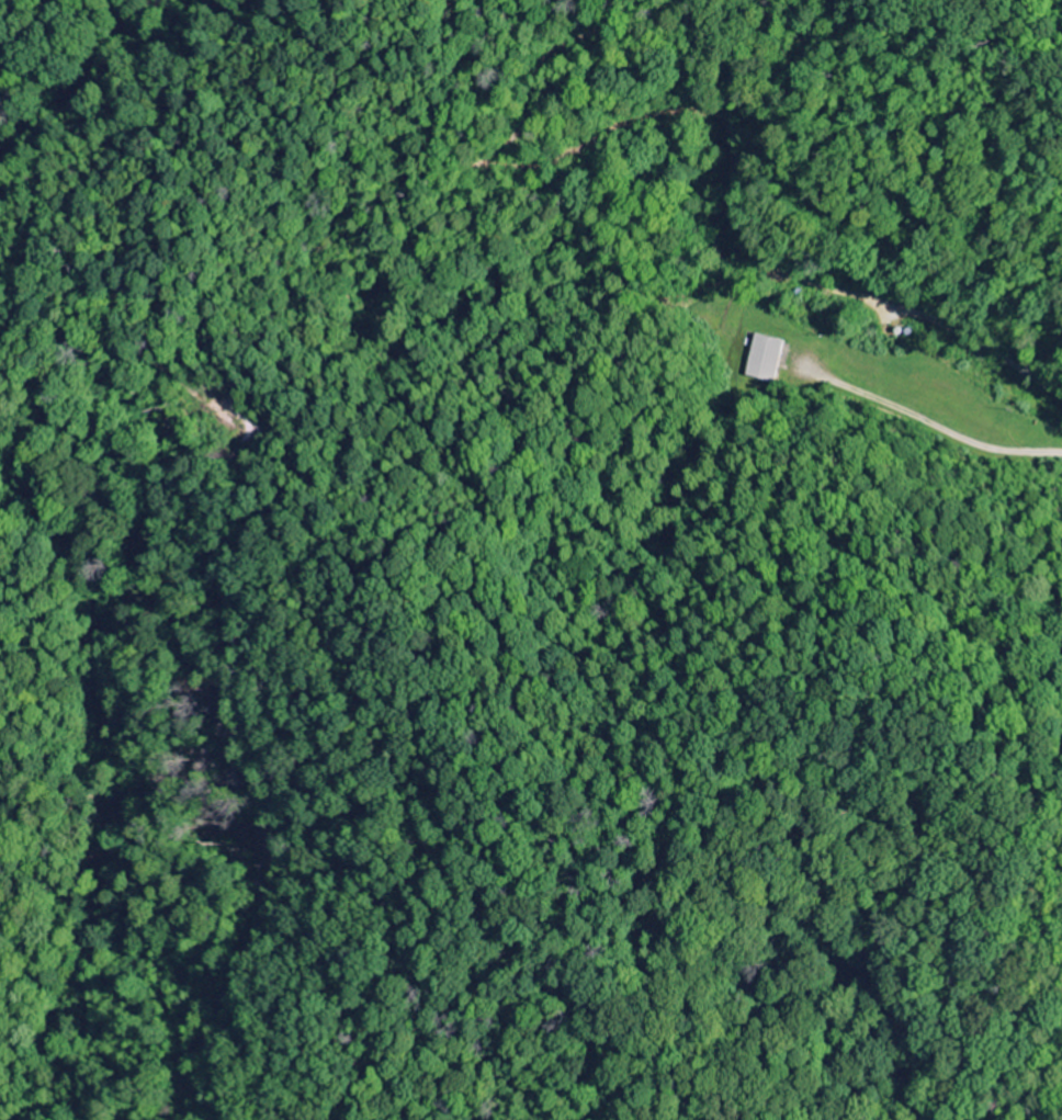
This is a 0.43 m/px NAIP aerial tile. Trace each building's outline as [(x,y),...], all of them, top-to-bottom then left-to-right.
[(783,343),(756,336),(746,373),(774,380),(783,343)]
